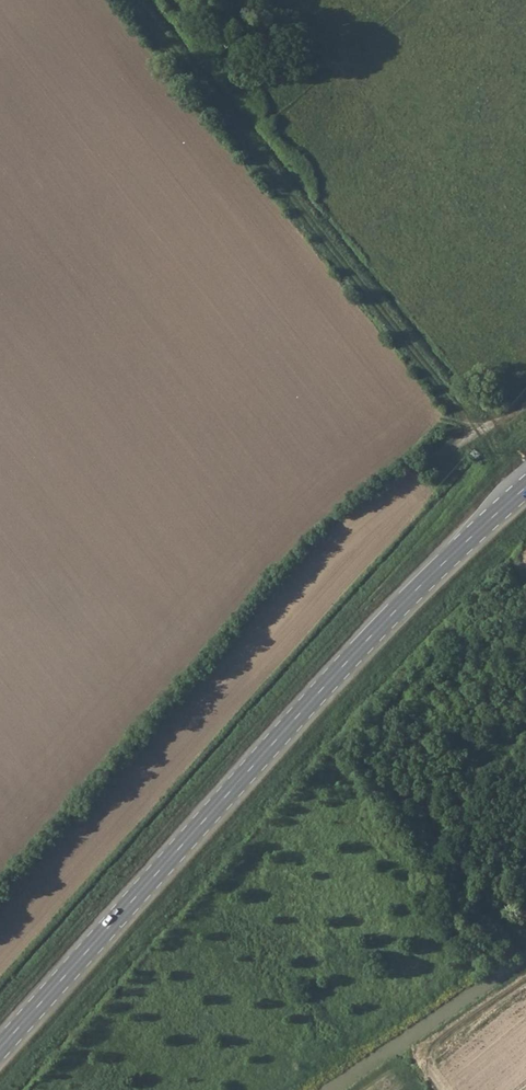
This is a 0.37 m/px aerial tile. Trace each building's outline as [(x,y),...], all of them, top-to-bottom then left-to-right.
[(226,49),(241,40),(235,28),(219,36),(226,49)]
